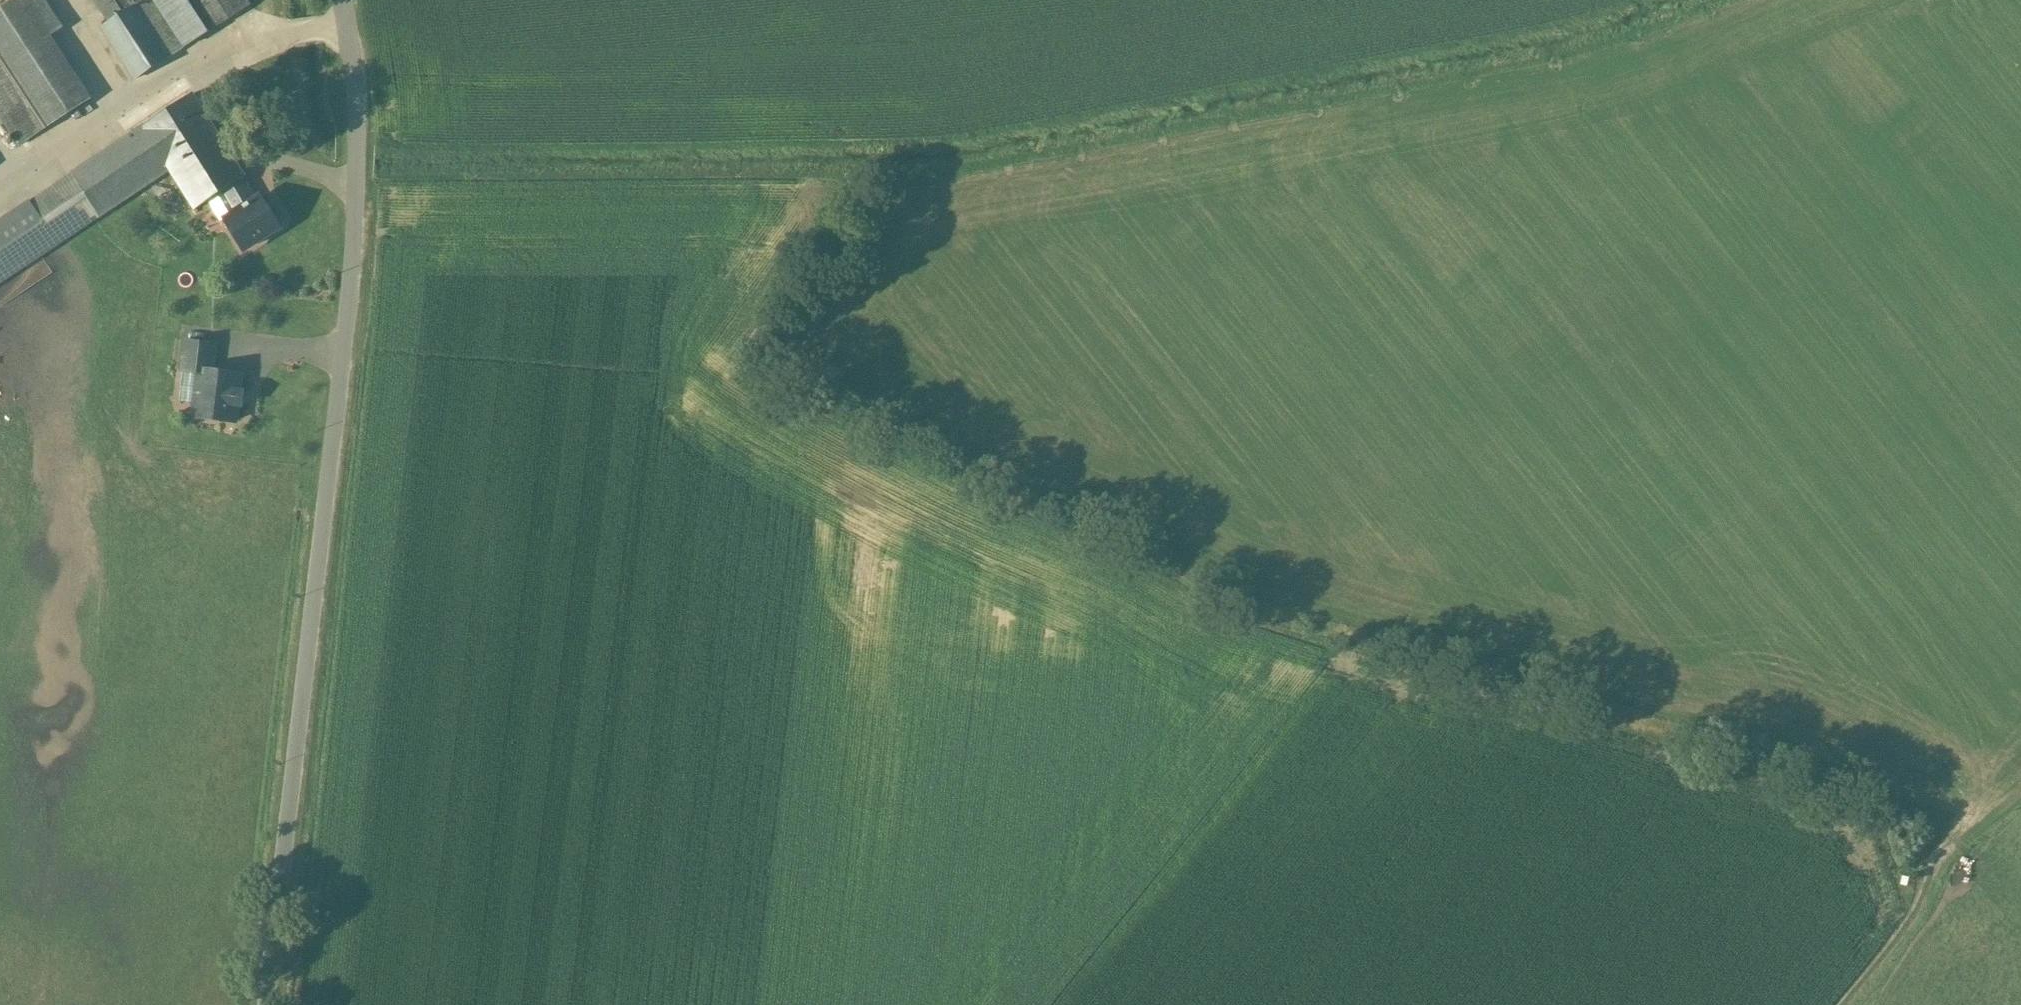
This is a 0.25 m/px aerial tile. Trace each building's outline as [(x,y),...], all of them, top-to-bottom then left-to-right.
[(0,9),(0,116),(19,145),(90,100),(50,37),(26,0),(14,0),(0,9)] [(50,37),(63,28),(45,0),(26,0),(50,37)] [(102,0),(94,0),(109,22),(114,19),(121,14),(113,2),(106,6),(102,0)] [(151,0),(113,0),(112,1),(113,2),(121,14),(135,5),(169,58),(183,49),(151,0)] [(183,49),(207,33),(186,0),(151,0),(183,49)] [(247,0),(186,0),(207,33),(250,5),(247,0)] [(109,22),(101,27),(135,79),(169,58),(135,5),(121,14),(114,19),(109,22)] [(191,95),(72,175),(100,216),(170,171),(219,140),(191,95)] [(219,140),(170,171),(195,208),(208,200),(224,190),(242,178),(244,177),(219,140)] [(72,175),(30,203),(57,244),(96,219),(100,216),(72,175)] [(256,199),(242,178),(224,190),(236,211),(256,199)] [(224,190),(208,200),(221,221),(225,218),(236,211),(224,190)] [(236,211),(225,218),(244,247),(279,227),(260,197),(256,199),(236,211)] [(57,244),(30,203),(0,222),(0,282),(57,244)] [(215,346),(187,343),(184,370),(200,372),(200,371),(212,372),(215,346)] [(212,372),(200,371),(200,372),(195,417),(236,422),(238,405),(242,406),(244,393),(240,393),(241,376),(212,372)]
